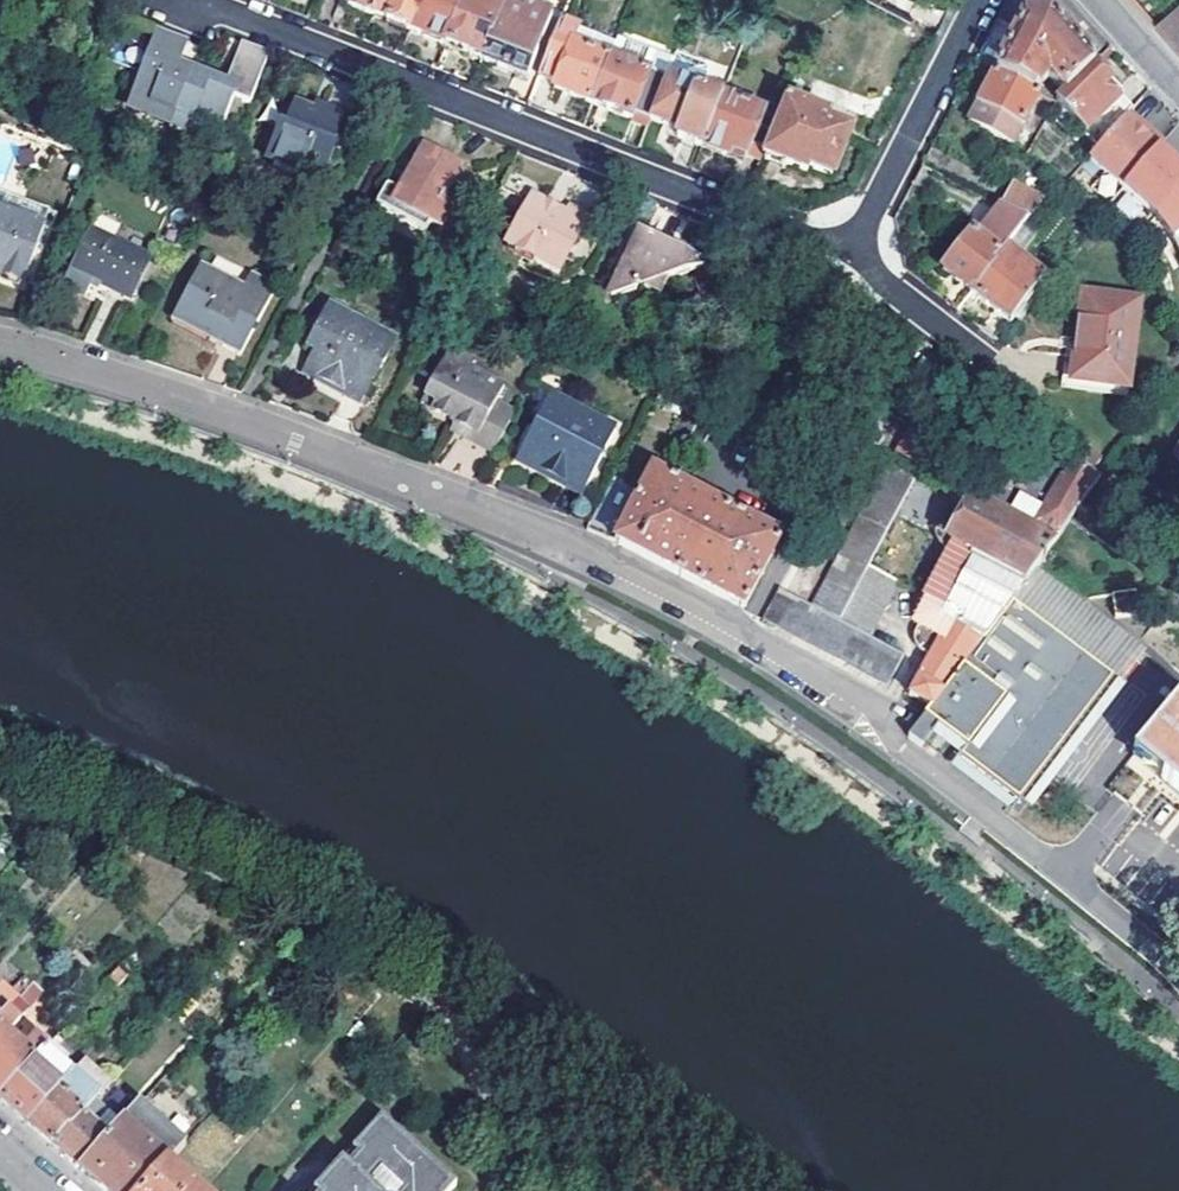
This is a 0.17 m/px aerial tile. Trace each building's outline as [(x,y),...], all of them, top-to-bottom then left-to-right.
[(379,0),(350,0),(347,7),(372,18),(373,15),(379,0)] [(422,0),(379,0),(373,15),(387,21),(386,24),(409,33),(422,0)] [(465,0),(422,0),(409,33),(447,47),(465,0)] [(502,10),(476,0),(465,0),(447,47),(482,62),(502,10)] [(502,10),(482,62),(528,80),(553,19),(545,16),(507,0),(502,10)] [(545,16),(550,4),(549,0),(507,0),(545,16)] [(924,5),(914,0),(866,0),(915,24),(924,5)] [(1155,25),(1178,52),(1178,4),(1155,25)] [(996,74),(1035,94),(1049,79),(1064,96),(1096,65),(1050,15),(1025,19),(996,74)] [(593,105),(611,60),(575,46),(581,29),(562,22),(540,77),(557,84),(554,89),(593,105)] [(234,102),(252,109),(274,54),(245,44),(227,85),(180,66),(188,44),(157,31),(127,106),(171,124),(169,131),(171,132),(176,120),(220,136),(234,102)] [(652,120),(667,82),(650,76),(658,55),(619,40),(611,60),(593,105),(632,120),(649,127),(652,120)] [(708,68),(678,56),(669,78),(700,90),(708,68)] [(1096,65),(1064,96),(1055,105),(1088,131),(1101,119),(1116,130),(1133,109),(1109,87),(1113,83),(1096,65)] [(1035,94),(996,74),(969,126),(1011,148),(1039,96),(1035,94)] [(703,149),(723,99),(700,90),(669,78),(667,82),(652,120),(680,132),(677,139),(703,149)] [(765,153),(778,121),(723,99),(703,149),(730,159),(732,153),(746,159),(751,147),(765,153)] [(295,172),(293,178),(301,181),(304,176),(324,185),(337,154),(333,153),(347,118),(330,112),(327,118),(292,103),(269,162),(277,165),(295,172)] [(769,165),(782,171),(788,173),(789,170),(809,178),(811,173),(833,182),(850,139),(837,134),(841,125),(786,104),(778,121),(765,153),(763,159),(770,162),(768,165),(769,165)] [(1139,135),(1124,121),(1084,168),(1118,198),(1153,158),(1134,141),(1139,135)] [(1158,151),(1139,135),(1134,141),(1153,158),(1158,151)] [(436,217),(447,197),(459,175),(476,184),(483,171),(428,143),(405,184),(392,177),(379,201),(430,227),(430,224),(432,225),(436,217)] [(292,181),(293,178),(295,172),(277,165),(274,174),(292,181)] [(775,188),(782,171),(769,165),(762,183),(775,188)] [(1028,222),(1044,202),(1011,186),(1000,207),(1004,209),(1028,222)] [(5,212),(11,196),(0,192),(0,210),(5,212)] [(1070,206),(1051,192),(1044,202),(1028,222),(1008,248),(1031,265),(1050,239),(1048,237),(1070,206)] [(26,278),(43,233),(45,227),(43,226),(49,209),(11,196),(5,212),(0,210),(0,269),(26,278)] [(447,197),(436,217),(439,218),(442,217),(446,216),(449,214),(452,210),(453,205),(450,200),(447,197)] [(560,279),(589,224),(569,213),(566,219),(537,202),(510,253),(560,279)] [(1008,248),(1028,222),(1004,209),(981,238),(973,233),(946,269),(974,292),(1008,248)] [(76,270),(104,283),(133,297),(152,255),(95,229),(76,270)] [(712,239),(729,247),(734,235),(716,229),(712,239)] [(643,288),(657,296),(666,280),(702,269),(637,234),(608,292),(609,299),(643,288)] [(1031,265),(1008,248),(974,292),(997,310),(994,316),(1007,326),(1012,321),(1015,322),(1046,279),(1031,265)] [(213,338),(212,341),(243,357),(279,287),(253,274),(244,293),(200,269),(175,318),(213,338)] [(96,299),(104,283),(76,270),(68,286),(96,299)] [(1070,383),(1128,391),(1140,303),(1082,294),(1070,383)] [(351,316),(328,303),(304,346),(312,350),(300,371),(360,404),(372,382),(374,384),(397,342),(377,330),(378,328),(352,313),(351,316)] [(209,346),(212,341),(213,338),(175,318),(170,327),(209,346)] [(440,399),(435,407),(458,420),(467,425),(462,432),(497,450),(517,412),(498,402),(507,384),(473,367),(478,358),(454,345),(428,393),(440,399)] [(564,479),(561,482),(584,494),(619,428),(553,391),(527,438),(533,441),(524,457),(564,479)] [(424,401),(435,407),(440,399),(428,393),(424,401)] [(454,427),(462,432),(467,425),(458,420),(454,427)] [(516,458),(561,482),(564,479),(524,457),(533,441),(527,438),(516,458)] [(1090,472),(1098,463),(1084,451),(1076,461),(1090,472)] [(916,478),(890,464),(814,606),(781,589),(764,618),(827,651),(884,682),(901,652),(869,636),(927,527),(899,512),(916,478)] [(743,609),(782,536),(654,468),(615,542),(616,542),(676,573),(743,608),(743,609)] [(914,621),(921,626),(919,631),(929,637),(923,651),(929,656),(907,694),(930,706),(1012,599),(1032,572),(1055,540),(1053,540),(985,502),(961,489),(958,495),(940,530),(957,541),(914,621)] [(960,756),(1019,800),(1114,674),(1012,599),(930,706),(906,737),(919,746),(935,725),(965,747),(960,756)] [(1132,757),(1178,795),(1178,702),(1177,701),(1132,757)] [(130,965),(124,960),(109,977),(115,982),(130,965)] [(3,1017),(10,1009),(21,997),(0,978),(0,1014),(3,1017)] [(175,1013),(182,1005),(170,994),(163,1003),(175,1013)] [(50,1044),(38,1035),(24,1048),(7,1032),(19,1018),(10,1009),(3,1017),(0,1021),(0,1099),(0,1100),(50,1044)] [(26,1122),(62,1083),(43,1066),(47,1061),(60,1060),(69,1051),(54,1039),(50,1044),(0,1100),(13,1111),(26,1122)] [(52,1147),(99,1095),(72,1072),(62,1083),(26,1122),(38,1134),(52,1147)] [(107,1087),(99,1095),(52,1147),(64,1157),(79,1170),(108,1138),(89,1121),(103,1106),(106,1109),(118,1096),(107,1087)] [(79,1170),(99,1188),(102,1190),(141,1190),(167,1162),(184,1142),(140,1103),(108,1138),(79,1170)] [(456,1186),(381,1118),(352,1150),(357,1155),(346,1166),(342,1161),(315,1190),(451,1190),(456,1186)] [(357,1155),(352,1150),(342,1161),(346,1166),(357,1155)] [(167,1162),(141,1190),(199,1190),(167,1162)]
